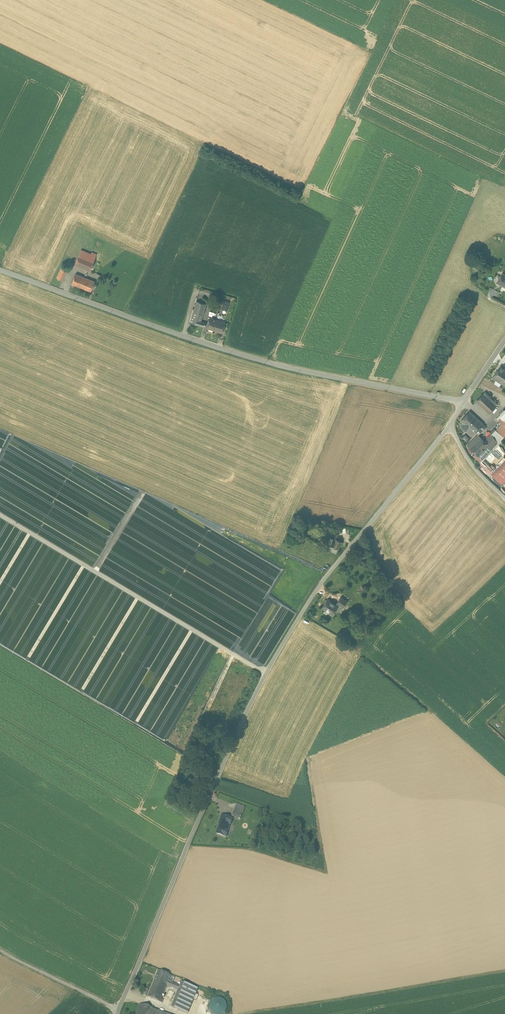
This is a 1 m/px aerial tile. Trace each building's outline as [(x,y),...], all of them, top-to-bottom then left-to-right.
[(91,254),(81,250),(75,265),(90,271),(96,256),(91,254)] [(62,266),(56,278),(62,281),(68,269),(62,266)] [(95,281),(76,274),(71,284),(91,292),(95,281)] [(206,303),(196,301),(193,312),(203,315),(206,303)] [(203,315),(193,312),(190,322),(196,324),(197,320),(201,321),(203,315)] [(225,322),(210,317),(207,328),(222,332),(225,322)] [(501,383),(504,378),(504,369),(500,366),(493,377),(498,381),(501,383)] [(484,392),(482,395),(495,406),(497,404),(484,392)] [(495,406),(482,395),(477,401),(489,412),(495,406)] [(485,426),(469,411),(461,421),(465,424),(462,427),(462,428),(464,430),(466,430),(469,428),(474,433),(476,432),(478,434),(485,426)] [(502,423),(495,430),(501,435),(504,430),(504,423),(504,422),(502,424),(502,423)] [(501,435),(495,430),(494,429),(490,433),(498,443),(504,435),(504,430),(501,435)] [(484,440),(477,434),(467,445),(476,453),(473,456),(480,463),(491,474),(495,470),(483,460),(486,457),(491,452),(499,459),(504,453),(498,443),(490,433),(484,440)] [(491,452),(486,457),(491,462),(495,457),(491,452)] [(491,474),(502,483),(504,480),(504,459),(495,470),(491,474)] [(342,542),(335,538),(331,545),(338,549),(342,542)] [(336,553),(338,549),(331,545),(329,550),(336,553)] [(378,592),(373,598),(378,602),(383,596),(378,592)] [(347,601),(341,597),(337,603),(343,607),(347,601)] [(338,606),(328,599),(322,608),(332,614),(338,606)] [(245,807),(236,804),(234,808),(244,812),(245,807)] [(244,812),(234,808),(232,816),(241,819),(244,812)] [(232,820),(227,818),(227,816),(226,816),(222,815),(220,822),(216,834),(226,837),(228,832),(226,831),(228,824),(230,825),(232,820)] [(171,975),(159,970),(154,981),(166,986),(167,985),(168,981),(171,975)] [(166,986),(154,981),(148,997),(162,1002),(163,999),(161,998),(166,986)] [(184,989),(187,984),(181,982),(180,985),(171,982),(168,981),(167,985),(178,990),(171,1006),(178,1009),(186,990),(184,989)] [(187,984),(184,989),(186,990),(178,1009),(188,1013),(197,988),(187,984)] [(213,1013),(218,1013),(228,1011),(223,995),(209,1000),(213,1013)] [(140,1004),(136,1013),(152,1013),(153,1009),(154,1008),(145,1005),(140,1004)]
